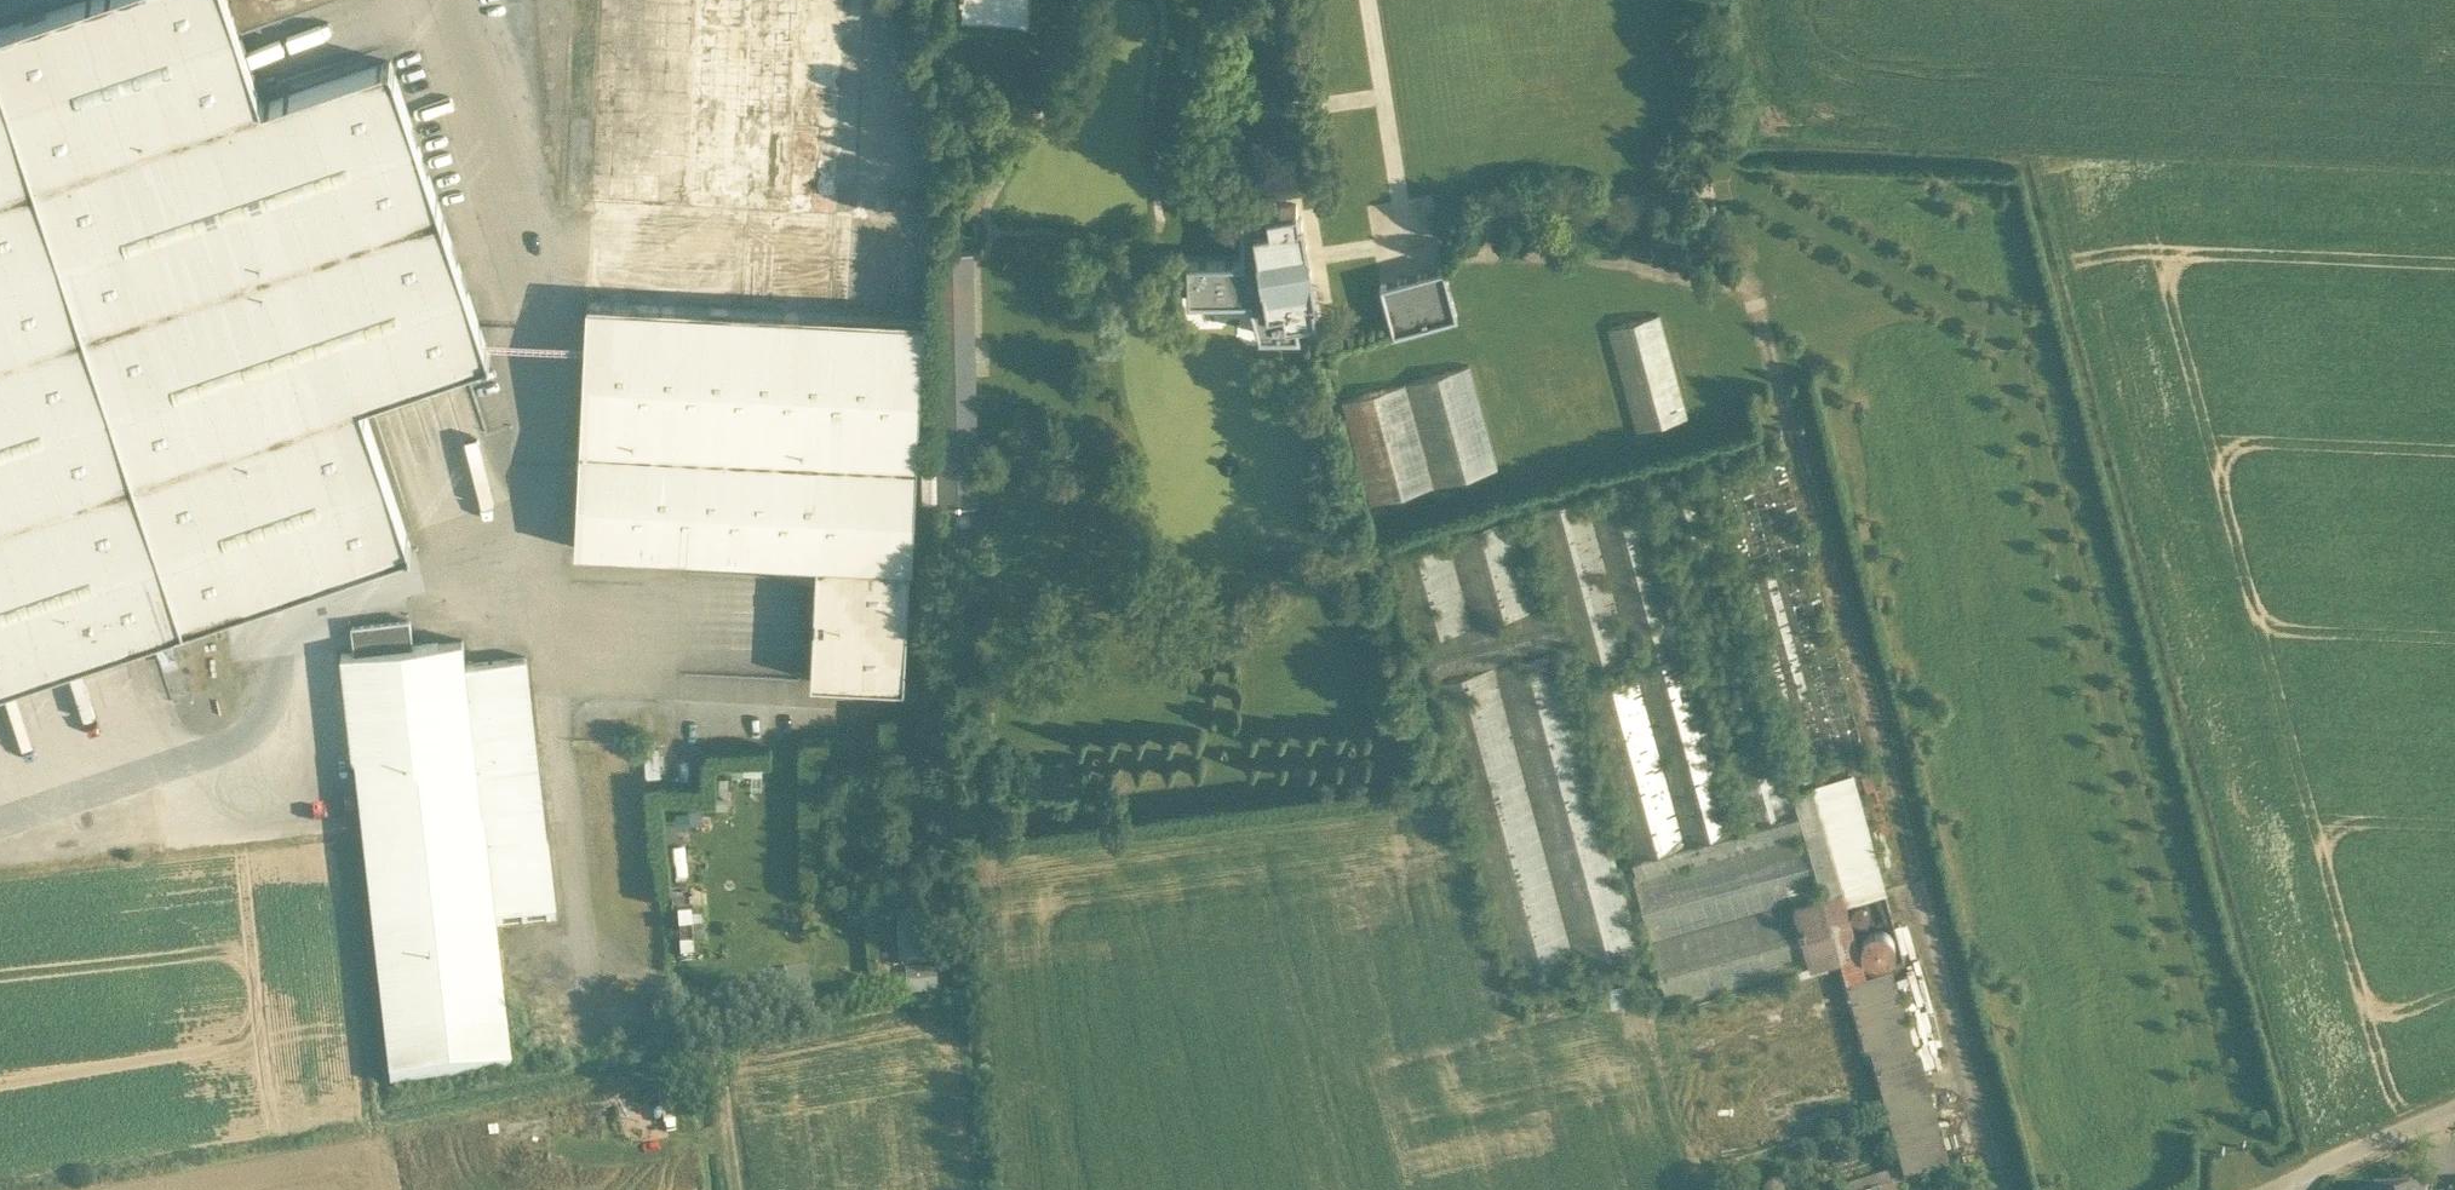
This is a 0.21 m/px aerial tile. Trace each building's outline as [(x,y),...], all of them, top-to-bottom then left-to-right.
[(0,27),(0,71),(36,179),(263,102),(228,0),(81,0),(0,27)] [(276,13),(315,0),(272,0),(276,13)] [(687,193),(791,198),(791,191),(792,173),(816,175),(819,125),(794,124),(796,86),(840,90),(844,0),(696,0),(687,193)] [(964,15),(1027,19),(1028,0),(964,0),(964,15)] [(36,179),(0,71),(0,683),(411,545),(361,398),(490,355),(390,59),(263,102),(36,179)] [(1280,219),(1275,189),(1241,190),(1243,257),(1187,258),(1188,296),(1249,295),(1259,332),(1299,331),(1294,301),(1316,297),(1302,216),(1280,219)] [(791,198),(687,193),(686,201),(593,197),(576,545),(817,557),(811,679),(904,683),(910,562),(912,562),(929,211),(926,211),(926,213),(835,209),(835,193),(791,191),(791,198)] [(973,249),(934,250),(939,503),(978,502),(973,249)] [(1444,265),(1380,282),(1394,330),(1457,313),(1444,265)] [(1369,497),(1497,465),(1472,364),(1344,397),(1369,497)] [(1780,441),(1706,461),(1733,561),(1729,563),(1702,462),(1648,477),(1676,578),(1671,579),(1643,478),(1530,508),(1578,681),(1584,679),(1666,995),(1714,1168),(1886,1122),(1900,1171),(1904,1186),(1950,1174),(1892,964),(1867,971),(1846,899),(1814,790),(1812,782),(1870,766),(1780,441)] [(1512,513),(1382,548),(1408,642),(1418,640),(1537,606),(1512,513)] [(1537,606),(1418,640),(1514,987),(1643,951),(1547,603),(1538,606),(1537,606)] [(410,619),(351,626),(354,651),(413,644),(410,619)] [(354,651),(342,652),(392,1085),(512,1071),(496,928),(556,922),(525,656),(465,662),(463,639),(413,644),(354,651)] [(1854,778),(1814,790),(1846,899),(1884,889),(1854,778)] [(680,848),(667,848),(669,892),(683,891),(680,848)] [(1884,889),(1846,899),(1867,971),(1892,964),(1904,961),(1885,889),(1884,889)] [(939,998),(939,970),(908,970),(908,998),(939,998)] [(806,974),(779,979),(784,1006),(810,1002),(806,974)] [(1843,1189),(1896,1189),(1904,1186),(1900,1171),(1843,1189)]
